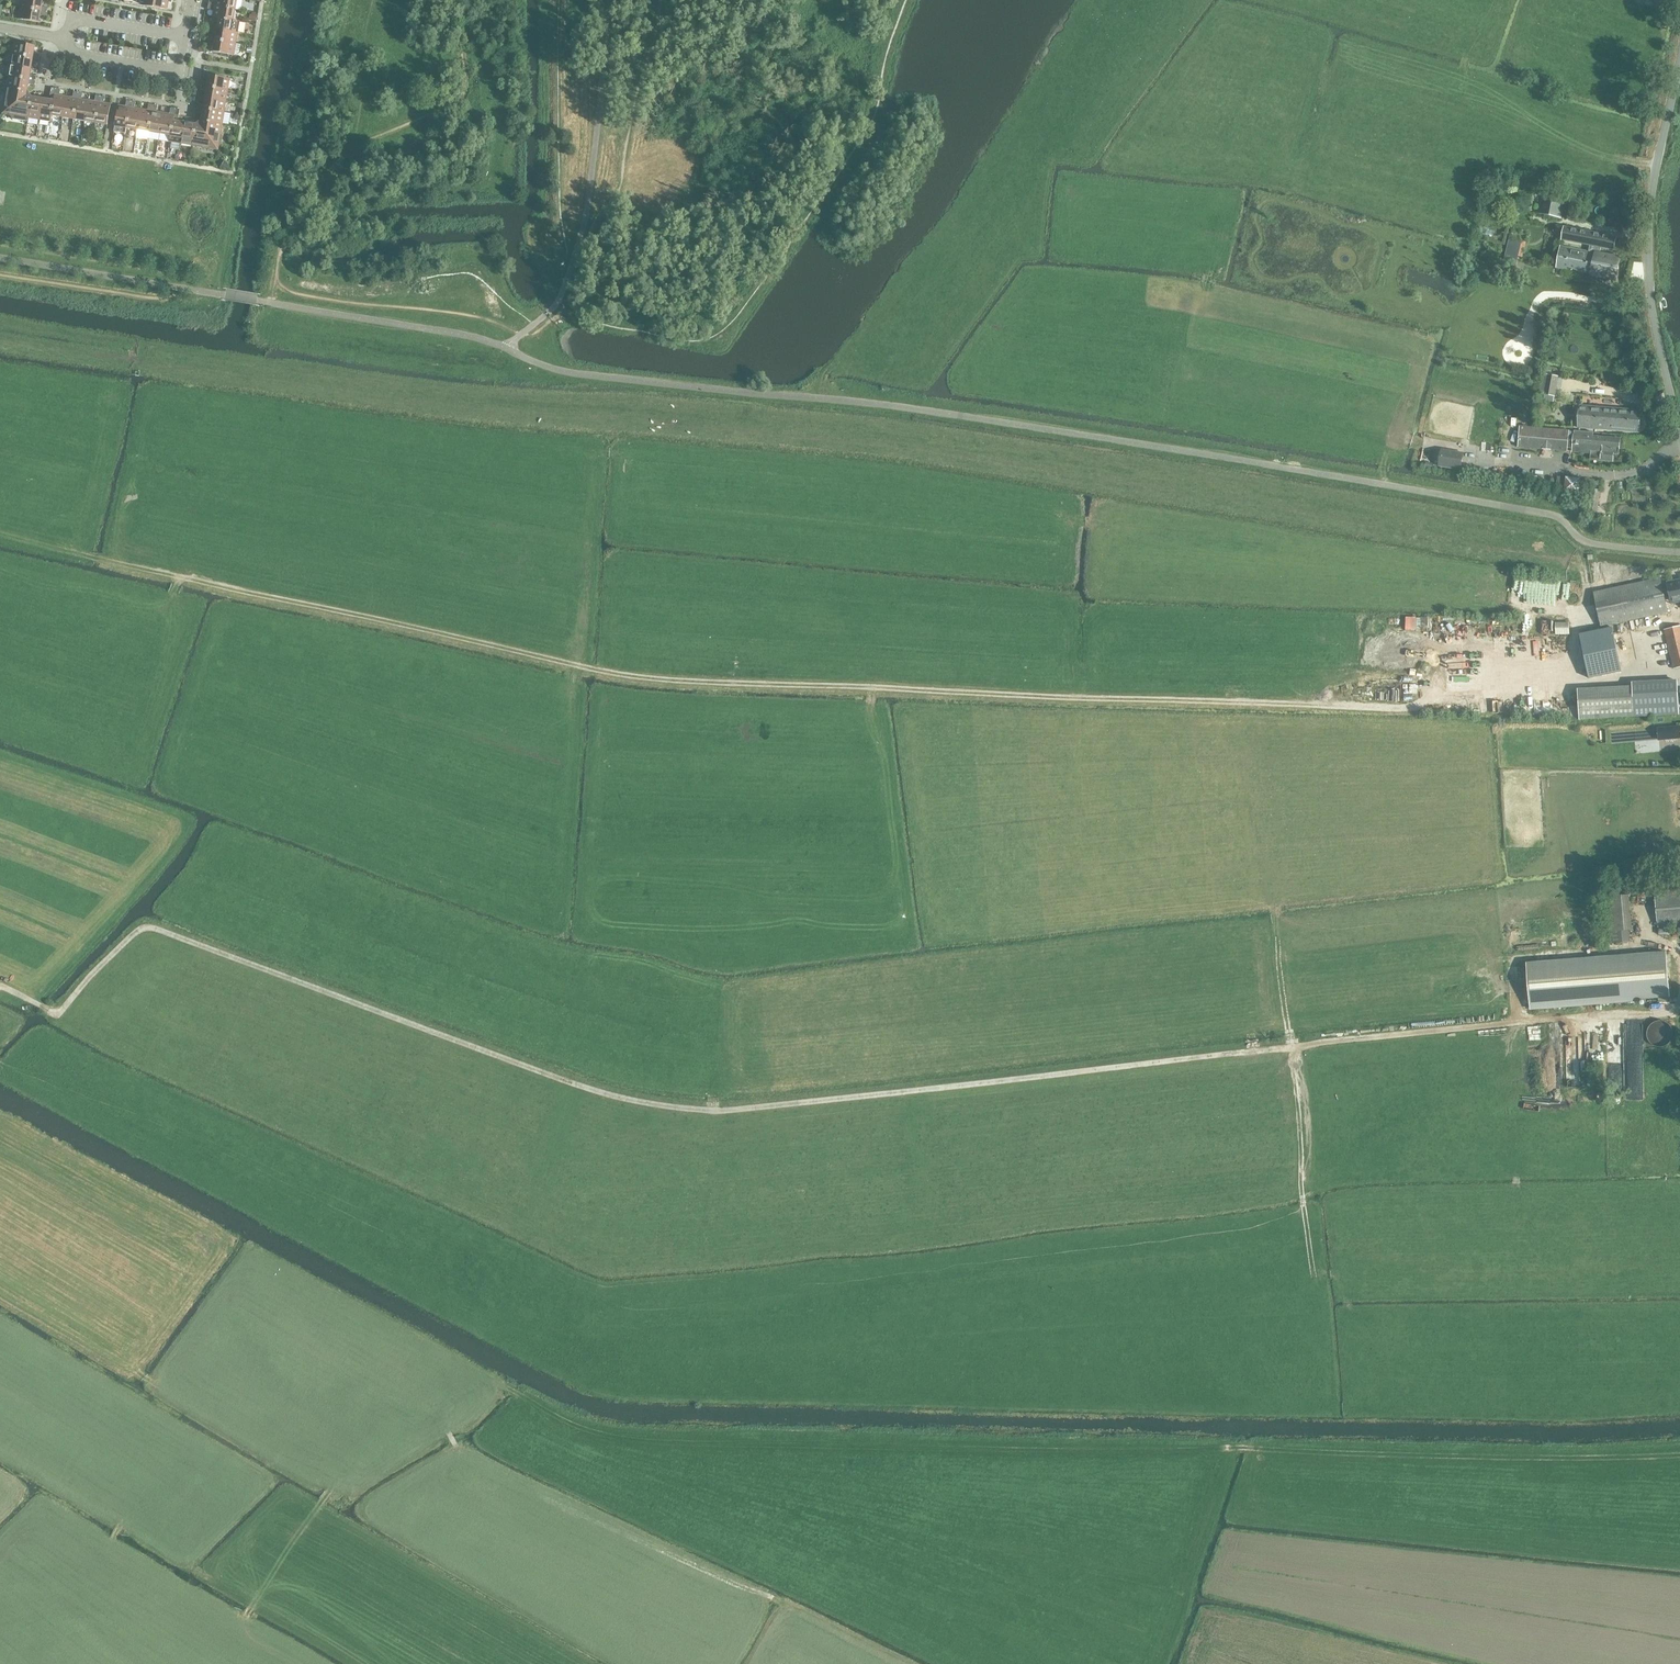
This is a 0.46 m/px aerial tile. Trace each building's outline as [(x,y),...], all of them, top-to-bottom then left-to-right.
[(43,0),(22,0),(20,7),(47,12),(48,8),(43,7),(42,5),(43,0)] [(172,0),(148,0),(147,6),(167,10),(168,2),(172,3),(172,0)] [(237,0),(215,0),(214,1),(209,0),(209,5),(236,9),(237,0)] [(234,20),(236,9),(209,5),(208,9),(213,10),(214,12),(213,17),(234,20)] [(47,16),(47,12),(20,7),(18,19),(39,22),(40,17),(42,16),(47,16)] [(238,33),(240,21),(234,20),(213,17),(212,21),(216,22),(218,24),(217,29),(238,33)] [(236,44),(238,33),(217,29),(216,34),(214,35),(209,35),(209,39),(236,44)] [(234,55),(236,44),(209,39),(208,43),(213,44),(214,46),(213,52),(234,55)] [(34,51),(35,46),(14,42),(12,54),(39,58),(40,54),(36,53),(34,51)] [(39,63),(39,58),(12,54),(11,65),(31,68),(32,63),(34,62),(39,63)] [(31,73),(31,68),(11,65),(9,76),(36,80),(37,76),(32,75),(31,73)] [(228,90),(230,79),(209,75),(208,81),(206,82),(202,81),(201,86),(228,90)] [(35,85),(36,80),(9,76),(7,88),(28,91),(29,85),(30,84),(35,85)] [(226,101),(228,90),(201,86),(200,90),(205,91),(206,93),(205,98),(226,101)] [(6,110),(25,97),(30,94),(28,91),(7,88),(4,106),(6,110)] [(52,115),(56,88),(52,88),(50,98),(48,99),(43,99),(39,119),(51,121),(52,115)] [(63,117),(66,97),(61,96),(60,94),(61,89),(56,88),(52,115),(63,117)] [(74,119),(78,92),(74,91),(73,96),(71,97),(66,97),(63,117),(74,119)] [(85,121),(88,100),(83,99),(82,98),(83,93),(78,92),(74,119),(85,121)] [(28,117),(31,100),(31,97),(32,97),(30,94),(25,97),(6,110),(9,114),(28,117)] [(96,123),(100,96),(96,95),(95,100),(93,101),(88,100),(85,121),(96,123)] [(107,125),(111,104),(105,103),(104,101),(105,97),(100,96),(96,123),(107,125)] [(43,99),(32,97),(31,97),(31,100),(28,117),(39,119),(43,99)] [(224,112),(226,101),(205,98),(204,103),(203,104),(198,103),(197,108),(224,112)] [(127,128),(131,101),(127,100),(126,105),(124,106),(119,105),(115,126),(127,128)] [(138,130),(141,109),(136,108),(135,107),(136,102),(131,101),(127,128),(138,130)] [(149,132),(153,105),(149,104),(148,109),(146,110),(141,109),(138,130),(149,132)] [(160,134),(163,113),(158,112),(157,110),(158,105),(153,105),(149,132),(160,134)] [(171,136),(175,108),(171,108),(170,112),(168,114),(163,113),(160,134),(171,135),(171,136)] [(181,143),(185,123),(180,122),(178,120),(180,109),(175,108),(171,136),(171,135),(170,141),(181,143)] [(222,124),(224,112),(197,108),(197,112),(201,113),(202,115),(202,120),(201,121),(222,124)] [(219,143),(222,124),(201,121),(202,120),(199,122),(202,127),(215,146),(219,143)] [(215,146),(202,127),(199,122),(196,124),(196,125),(196,128),(193,145),(211,148),(215,146)] [(193,145),(196,128),(196,125),(196,124),(185,123),(181,143),(193,145)] [(1561,218),(1565,196),(1543,191),(1538,213),(1561,218)] [(1557,267),(1616,279),(1620,258),(1600,254),(1601,248),(1614,250),(1616,237),(1565,226),(1562,239),(1590,245),(1589,251),(1561,245),(1557,267)] [(1515,268),(1522,241),(1510,238),(1503,265),(1515,268)] [(1542,394),(1555,396),(1558,376),(1546,374),(1542,394)] [(1640,432),(1642,410),(1580,406),(1578,428),(1640,432)] [(1602,454),(1601,460),(1613,461),(1614,454),(1619,455),(1621,438),(1574,435),(1569,435),(1569,431),(1520,428),(1519,447),(1567,451),(1567,447),(1573,448),(1573,451),(1602,454)] [(1461,468),(1463,454),(1442,450),(1440,465),(1461,468)] [(1557,487),(1566,487),(1566,475),(1558,475),(1557,487)] [(1567,475),(1566,490),(1581,491),(1581,476),(1567,475)] [(1600,488),(1601,479),(1590,478),(1589,487),(1600,488)] [(1591,509),(1599,509),(1600,488),(1591,487),(1591,509)] [(1600,627),(1668,612),(1660,578),(1593,593),(1600,627)] [(1667,582),(1670,600),(1676,598),(1677,602),(1679,602),(1679,579),(1667,582)] [(1446,629),(1456,629),(1455,616),(1442,617),(1442,623),(1445,623),(1446,629)] [(1557,621),(1557,631),(1571,631),(1570,620),(1557,621)] [(1679,667),(1679,626),(1664,630),(1674,669),(1679,667)] [(1588,678),(1620,671),(1611,628),(1579,635),(1588,678)] [(1632,684),(1632,688),(1577,691),(1578,720),(1679,715),(1677,681),(1632,684)] [(1679,924),(1679,890),(1654,892),(1657,926),(1679,924)] [(1628,930),(1631,930),(1628,895),(1606,897),(1610,942),(1629,941),(1628,930)] [(1529,1007),(1671,995),(1668,951),(1525,963),(1529,1007)] [(1672,1039),(1673,1037),(1673,1034),(1673,1031),(1672,1028),(1670,1026),(1668,1024),(1666,1022),(1663,1021),(1660,1021),(1658,1021),(1655,1022),(1652,1023),(1650,1025),(1648,1027),(1647,1029),(1646,1032),(1646,1035),(1646,1038),(1647,1040),(1649,1043),(1651,1045),(1653,1046),(1656,1047),(1659,1048),(1662,1048),(1664,1047),(1667,1046),(1669,1044),(1671,1042),(1672,1039)] [(1629,1098),(1645,1098),(1642,1022),(1609,1024),(1611,1083),(1628,1082),(1629,1098)]
